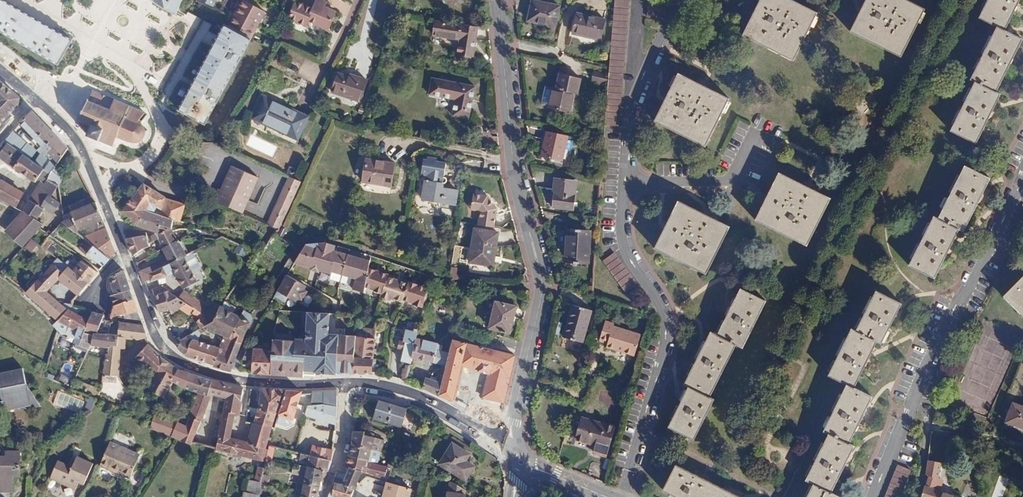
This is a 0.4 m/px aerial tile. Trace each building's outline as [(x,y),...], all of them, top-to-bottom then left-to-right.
[(56,65),(70,40),(1,0),(0,0),(0,33),(56,65)] [(178,8),(182,0),(153,0),(176,14),(178,8)] [(316,0),(313,0),(310,8),(294,1),(286,20),(305,27),(306,22),(326,30),(333,13),(322,8),(324,3),(316,0)] [(559,7),(532,0),(527,21),(554,27),(559,7)] [(622,0),(614,0),(609,67),(609,71),(608,79),(605,125),(618,126),(628,1),(622,0)] [(662,8),(663,0),(648,0),(648,5),(662,8)] [(794,59),(817,13),(791,0),(760,0),(743,34),(794,59)] [(902,55),(925,9),(906,0),(865,0),(851,30),(902,55)] [(979,18),(996,27),(970,80),(974,82),(950,131),(976,144),(1001,95),(996,92),(1022,40),(1005,31),(1020,0),(988,0),(979,18)] [(228,28),(249,40),(264,13),(242,1),(228,28)] [(661,20),(662,8),(648,5),(647,19),(661,20)] [(605,20),(577,14),(573,34),(601,41),(605,20)] [(473,57),(477,28),(435,20),(433,35),(460,41),(457,54),(473,57)] [(203,123),(249,40),(228,28),(224,26),(178,109),(203,123)] [(901,58),(902,55),(851,30),(849,32),(901,58)] [(793,62),(794,59),(743,34),(742,36),(793,62)] [(460,58),(450,55),(448,63),(457,65),(460,58)] [(592,76),(608,79),(609,71),(594,67),(592,76)] [(350,74),(349,77),(338,73),(332,92),(360,101),(367,80),(350,74)] [(655,119),(706,145),(729,99),(678,73),(655,119)] [(574,93),(577,94),(581,80),(560,75),(556,88),(554,88),(549,108),(570,113),(574,93)] [(474,87),(432,78),(429,94),(455,100),(452,115),(468,119),(474,87)] [(0,82),(0,122),(1,123),(18,105),(19,98),(0,82)] [(87,100),(77,121),(91,127),(87,136),(112,147),(116,138),(128,142),(133,143),(138,143),(142,140),(144,136),(145,132),(144,128),(141,124),(136,122),(144,113),(93,90),(88,101),(87,100)] [(263,121),(262,124),(296,141),(308,117),(263,95),(253,116),(263,121)] [(32,110),(20,122),(35,138),(33,140),(39,147),(37,150),(41,153),(34,162),(50,174),(52,171),(68,149),(32,110)] [(251,119),(262,124),(263,121),(253,116),(251,119)] [(705,147),(706,145),(655,119),(654,121),(705,147)] [(567,136),(547,131),(540,157),(560,162),(567,136)] [(4,141),(7,143),(9,144),(16,135),(12,132),(4,141)] [(16,135),(9,144),(20,152),(27,144),(16,135)] [(34,181),(35,179),(40,182),(29,200),(43,209),(44,208),(53,214),(60,203),(51,197),(58,186),(59,184),(49,176),(50,174),(34,162),(30,159),(20,152),(9,144),(7,143),(0,152),(0,158),(34,181)] [(27,144),(20,152),(30,159),(36,151),(27,144)] [(432,181),(440,182),(441,179),(446,180),(448,163),(440,162),(441,157),(429,156),(429,161),(427,160),(425,175),(432,176),(432,181)] [(394,164),(366,160),(362,182),(390,187),(394,164)] [(218,204),(242,215),(257,178),(230,166),(220,192),(223,193),(218,204)] [(963,232),(989,179),(964,166),(938,219),(933,216),(908,266),(934,279),(958,230),(963,232)] [(49,176),(59,184),(62,179),(52,171),(50,174),(49,176)] [(779,173),(756,218),(807,244),(830,198),(779,173)] [(277,230),(300,184),(287,178),(266,226),(276,231),(277,230)] [(553,191),(555,192),(552,208),(572,211),(577,182),(555,179),(553,191)] [(0,180),(0,198),(15,207),(23,194),(0,180)] [(457,191),(442,189),(442,184),(425,181),(422,200),(455,206),(457,191)] [(179,223),(184,208),(185,205),(165,198),(143,185),(137,194),(152,206),(156,208),(154,213),(173,220),(179,223)] [(223,193),(220,192),(216,191),(212,201),(218,204),(223,193)] [(152,206),(137,194),(123,211),(129,218),(136,225),(152,206)] [(488,196),(474,194),(471,210),(481,212),(479,226),(495,229),(498,211),(488,196)] [(43,209),(29,200),(22,210),(37,219),(43,209)] [(655,246),(707,272),(729,227),(678,201),(655,246)] [(70,218),(64,220),(61,221),(75,232),(102,220),(95,202),(68,213),(70,218)] [(171,229),(173,220),(154,213),(156,208),(152,206),(136,225),(160,234),(171,229)] [(205,219),(208,210),(197,206),(194,212),(193,213),(196,214),(205,219)] [(190,228),(196,214),(193,213),(194,212),(184,208),(179,223),(190,228)] [(5,230),(23,247),(31,238),(35,233),(40,228),(43,224),(37,219),(22,210),(21,211),(5,230)] [(807,244),(756,218),(755,220),(806,246),(807,244)] [(115,251),(106,228),(83,238),(109,259),(115,251)] [(283,237),(286,231),(281,228),(278,234),(283,237)] [(177,240),(171,229),(160,234),(148,239),(148,241),(147,241),(148,244),(158,239),(162,249),(177,240)] [(468,263),(485,266),(484,231),(474,229),(468,263)] [(588,264),(590,230),(567,229),(565,263),(588,264)] [(148,241),(148,239),(147,236),(128,230),(123,232),(133,256),(142,249),(149,247),(148,244),(147,241),(148,241)] [(484,231),(485,266),(492,267),(497,233),(484,231)] [(41,246),(46,250),(53,241),(48,237),(45,240),(41,246)] [(83,238),(81,237),(77,244),(80,246),(78,249),(86,255),(87,254),(102,266),(109,259),(83,238)] [(31,238),(23,247),(40,261),(48,252),(46,250),(41,246),(31,238)] [(178,241),(177,240),(162,249),(167,258),(170,264),(184,257),(187,255),(181,242),(179,243),(178,241)] [(245,255),(248,249),(237,244),(234,250),(245,255)] [(306,245),(294,264),(310,268),(310,270),(319,273),(319,271),(330,274),(331,272),(356,278),(353,289),(364,292),(368,269),(370,261),(333,251),(335,246),(324,244),(306,245)] [(706,275),(707,272),(655,246),(654,249),(706,275)] [(637,285),(614,253),(602,262),(625,293),(637,285)] [(57,258),(57,259),(70,269),(88,283),(97,272),(81,260),(76,267),(60,254),(57,258)] [(151,273),(152,279),(153,281),(167,275),(172,269),(183,289),(197,282),(184,257),(170,264),(158,270),(151,273)] [(155,264),(158,270),(170,264),(167,258),(155,264)] [(57,259),(26,293),(36,302),(55,319),(66,308),(63,306),(48,292),(59,280),(70,269),(57,259)] [(139,272),(143,282),(152,279),(151,273),(158,270),(155,264),(139,272)] [(88,283),(70,269),(59,280),(78,295),(88,283)] [(368,269),(365,288),(374,291),(373,293),(381,295),(380,298),(388,301),(389,299),(402,303),(402,301),(413,304),(412,306),(423,309),(428,289),(408,282),(407,285),(387,278),(388,275),(368,269)] [(130,290),(123,270),(111,276),(112,282),(111,283),(114,295),(130,290)] [(307,286),(287,274),(274,295),(285,302),(288,297),(297,302),(299,299),(302,301),(308,291),(304,289),(307,286)] [(1004,297),(1022,316),(1022,278),(1004,297)] [(213,322),(220,307),(213,303),(206,312),(184,294),(185,293),(174,284),(169,292),(193,308),(203,315),(213,322)] [(152,289),(154,296),(168,291),(161,286),(152,289)] [(641,297),(635,289),(626,296),(632,303),(641,297)] [(766,302),(740,289),(717,335),(711,332),(684,385),(688,388),(668,427),(693,441),(714,400),(709,397),(736,345),(742,348),(766,302)] [(130,290),(114,295),(110,296),(113,306),(133,300),(130,290)] [(193,308),(169,292),(168,291),(154,296),(159,313),(169,309),(171,315),(180,309),(188,315),(193,308)] [(901,304),(876,291),(856,331),(851,329),(828,376),(846,385),(823,431),(828,434),(805,481),(812,484),(806,496),(838,496),(831,493),(854,446),(850,444),(872,397),(854,388),(877,342),(881,345),(901,304)] [(107,307),(110,317),(123,314),(124,318),(140,319),(133,300),(113,306),(107,307)] [(223,302),(220,307),(213,322),(204,327),(206,328),(205,330),(213,334),(215,332),(225,337),(229,329),(233,331),(240,318),(231,313),(234,308),(223,302)] [(516,307),(496,302),(490,328),(509,333),(516,307)] [(66,308),(67,309),(76,314),(81,306),(73,305),(70,304),(66,308)] [(591,310),(573,305),(564,337),(582,342),(591,310)] [(53,326),(58,332),(63,338),(69,327),(78,331),(73,344),(79,346),(85,331),(88,321),(76,314),(67,309),(55,323),(53,326)] [(88,321),(85,331),(106,334),(109,321),(102,319),(103,315),(92,311),(88,321)] [(244,312),(240,318),(247,322),(248,319),(250,316),(244,312)] [(336,372),(352,373),(355,344),(356,336),(329,336),(329,316),(309,314),(306,341),(296,340),(295,342),(273,340),(272,351),(270,374),(269,375),(278,375),(302,377),(303,377),(303,375),(304,371),(315,372),(336,374),(336,372)] [(204,327),(213,322),(203,315),(197,323),(200,329),(204,327)] [(248,319),(247,322),(240,318),(233,331),(229,329),(225,337),(229,339),(240,344),(244,335),(248,326),(252,321),(248,319)] [(614,322),(604,320),(599,340),(607,342),(606,346),(635,354),(641,332),(613,325),(614,322)] [(105,354),(100,390),(99,394),(113,401),(123,384),(118,376),(120,348),(124,348),(125,339),(136,340),(147,337),(143,325),(119,322),(118,335),(117,346),(109,345),(108,348),(107,354),(105,354)] [(401,361),(410,363),(411,357),(416,338),(419,324),(412,323),(410,330),(406,329),(403,341),(401,341),(399,348),(404,349),(401,361)] [(356,336),(375,339),(376,330),(358,327),(356,336)] [(85,331),(79,346),(89,350),(90,345),(108,348),(109,345),(117,346),(118,335),(106,334),(85,331)] [(352,373),(352,374),(371,373),(375,339),(356,336),(355,344),(352,373)] [(186,356),(213,365),(217,354),(219,349),(185,338),(177,342),(179,345),(178,349),(186,356)] [(433,363),(436,350),(438,344),(416,338),(411,357),(433,363)] [(230,371),(240,344),(229,339),(223,356),(217,354),(213,365),(213,367),(230,371)] [(438,395),(453,401),(461,365),(479,370),(478,371),(489,374),(486,386),(485,386),(482,398),(502,403),(505,391),(506,391),(514,356),(452,341),(449,354),(445,366),(444,370),(442,377),(438,395)] [(164,359),(148,344),(136,357),(148,368),(150,366),(156,371),(164,359)] [(270,374),(272,351),(247,349),(242,360),(252,361),(251,373),(270,374)] [(433,363),(445,366),(449,354),(436,350),(433,363)] [(156,371),(145,387),(163,399),(173,382),(178,371),(164,359),(156,371)] [(22,368),(0,372),(0,388),(2,388),(4,394),(1,395),(5,410),(30,404),(22,368)] [(437,376),(442,377),(444,370),(440,369),(435,369),(428,379),(436,382),(437,376)] [(185,388),(197,392),(207,396),(212,379),(178,370),(178,371),(173,382),(185,388)] [(864,374),(859,383),(868,387),(873,379),(864,374)] [(422,388),(438,395),(442,377),(437,376),(436,382),(428,379),(425,378),(422,388)] [(243,389),(212,379),(207,396),(210,396),(210,394),(226,398),(223,411),(234,414),(238,415),(243,389)] [(300,391),(286,391),(279,414),(276,421),(279,422),(281,416),(292,420),(297,403),(303,405),(302,409),(336,420),(336,389),(312,390),(312,393),(300,393),(300,391)] [(284,391),(262,390),(258,409),(276,413),(284,391)] [(197,392),(188,417),(200,422),(205,410),(210,396),(207,396),(197,392)] [(96,399),(89,397),(86,404),(93,407),(96,399)] [(401,427),(407,408),(379,399),(373,418),(401,427)] [(1013,403),(1006,423),(1022,429),(1022,407),(1013,403)] [(255,417),(254,422),(272,427),(271,429),(273,430),(276,421),(279,414),(276,413),(258,409),(247,406),(247,410),(251,411),(250,415),(255,417)] [(200,422),(198,428),(218,435),(222,415),(205,410),(200,422)] [(218,435),(215,449),(222,451),(266,462),(266,461),(267,457),(268,450),(265,449),(271,429),(272,427),(254,422),(253,424),(245,421),(250,432),(247,442),(229,438),(234,414),(223,411),(222,415),(218,435)] [(155,413),(149,429),(160,432),(166,417),(155,413)] [(160,432),(171,436),(177,422),(166,417),(160,432)] [(185,425),(179,440),(191,445),(192,444),(198,428),(200,422),(188,417),(185,425)] [(614,427),(581,418),(575,440),(596,446),(594,454),(606,457),(614,427)] [(171,436),(176,438),(179,440),(185,425),(177,422),(171,436)] [(192,444),(205,447),(215,449),(218,435),(198,428),(192,444)] [(352,444),(371,450),(376,435),(365,431),(353,431),(352,444)] [(298,453),(300,453),(304,454),(308,440),(302,438),(298,453)] [(129,478),(139,455),(110,442),(100,465),(129,478)] [(474,467),(466,461),(470,455),(452,443),(439,464),(465,481),(474,467)] [(377,464),(381,452),(371,450),(352,444),(348,455),(377,464)] [(330,460),(332,451),(311,446),(309,455),(330,460)] [(12,476),(20,476),(20,451),(5,451),(5,456),(0,456),(0,492),(12,492),(12,476)] [(307,462),(307,466),(327,472),(330,460),(309,455),(304,454),(300,453),(299,460),(307,462)] [(384,478),(388,467),(386,467),(377,464),(348,455),(345,467),(349,468),(362,472),(384,478)] [(83,485),(93,464),(76,456),(71,467),(57,461),(49,479),(74,490),(78,483),(83,485)] [(941,463),(928,461),(925,477),(928,478),(938,480),(941,463)] [(675,496),(738,496),(675,465),(663,491),(675,496)] [(298,469),(293,468),(291,474),(304,477),(303,483),(319,487),(319,484),(324,485),(327,472),(307,466),(306,468),(299,466),(298,469)] [(911,471),(898,466),(884,496),(900,496),(911,471)] [(342,485),(355,488),(361,474),(362,472),(349,468),(346,475),(342,485)] [(337,473),(334,482),(339,484),(343,475),(337,473)] [(268,476),(263,474),(260,484),(262,484),(266,485),(268,476)] [(1009,479),(1000,475),(991,496),(1002,496),(1009,479)] [(926,487),(941,492),(943,481),(938,480),(928,478),(926,487)] [(246,492),(259,496),(262,484),(260,484),(256,483),(248,481),(246,492)] [(319,487),(303,483),(298,482),(296,493),(301,494),(300,496),(316,496),(319,487)] [(333,484),(330,496),(335,496),(351,496),(355,488),(342,485),(339,484),(334,482),(333,484)] [(383,496),(409,496),(411,490),(387,483),(383,496)] [(941,492),(926,487),(924,486),(920,496),(954,496),(941,492)]
